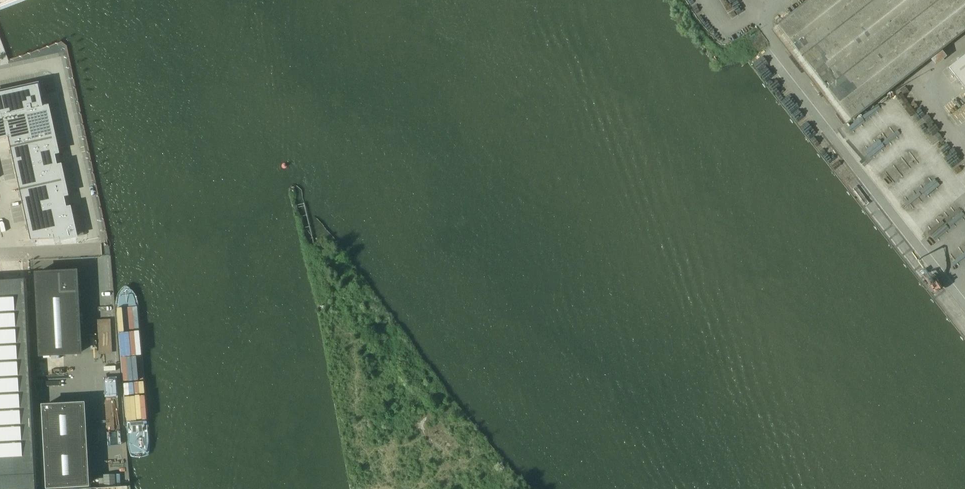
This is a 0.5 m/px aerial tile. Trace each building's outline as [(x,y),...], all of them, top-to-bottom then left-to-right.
[(964,31),(964,0),(807,0),(776,24),(776,25),(770,29),(845,124),(850,120),(851,120),(964,31)] [(948,67),(964,89),(964,54),(948,67)] [(8,137),(28,133),(24,110),(40,107),(38,98),(41,98),(38,85),(0,93),(0,139),(8,137)] [(28,133),(8,137),(10,148),(51,139),(54,138),(47,105),(44,106),(40,107),(24,110),(28,133)] [(51,139),(10,148),(14,168),(56,159),(55,154),(57,153),(54,138),(51,139)] [(56,159),(14,168),(19,189),(60,180),(63,179),(60,166),(57,166),(57,165),(56,159)] [(60,180),(19,189),(23,209),(65,200),(64,196),(66,196),(63,179),(60,180)] [(65,200),(23,209),(28,230),(69,221),(72,221),(69,208),(67,208),(65,200)] [(69,221),(28,230),(30,240),(55,239),(59,238),(59,240),(73,237),(75,237),(72,221),(69,221)] [(39,355),(80,353),(76,272),(35,274),(39,355)] [(34,474),(24,279),(0,280),(0,476),(34,474)] [(42,406),(47,487),(87,485),(82,404),(42,406)] [(34,474),(0,476),(0,488),(35,488),(34,474)]
